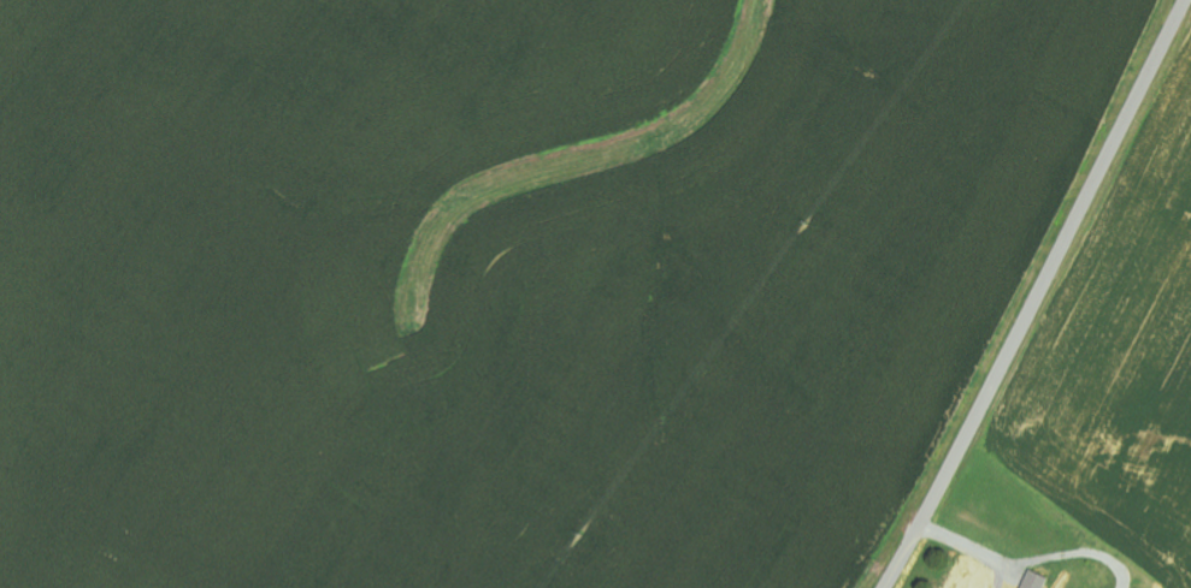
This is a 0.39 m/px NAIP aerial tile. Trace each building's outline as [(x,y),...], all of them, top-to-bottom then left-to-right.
[(1000,586),(991,581),(994,576),(976,566),(964,587),(1000,587),(1000,586)] [(1031,570),(1024,587),(1047,587),(1051,578),(1031,570)]
